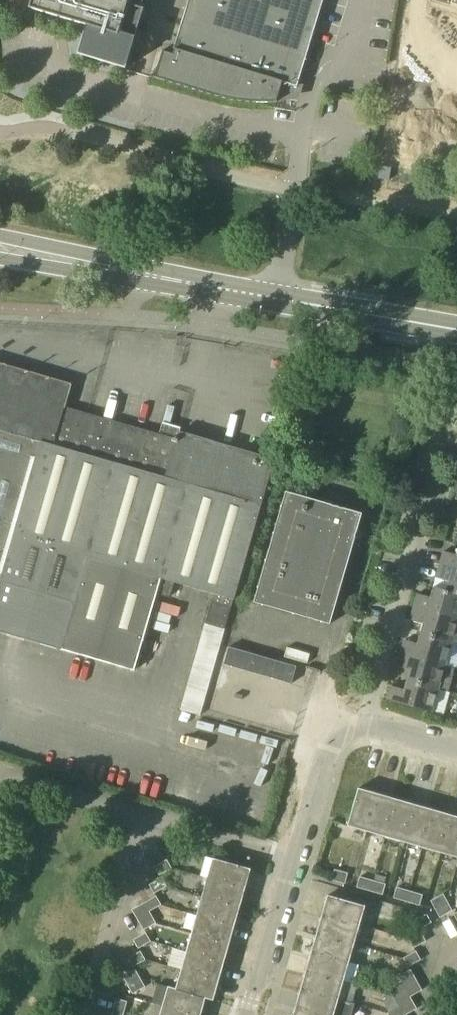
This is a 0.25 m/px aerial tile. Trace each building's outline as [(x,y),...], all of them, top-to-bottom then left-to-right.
[(29,8),(32,9),(87,25),(78,54),(126,68),(144,9),(127,4),(128,0),(32,0),(29,8)] [(297,87),(324,0),(188,0),(172,54),(163,51),(155,77),(212,95),(221,97),(230,99),(242,101),(254,102),(266,102),(278,102),(278,101),(277,100),(282,82),(297,87)] [(205,624),(226,629),(232,607),(233,607),(275,459),(180,432),(178,439),(65,407),(72,384),(0,363),(0,631),(135,669),(157,593),(170,597),(175,581),(215,593),(213,601),(212,601),(205,624)] [(286,491),(254,602),(330,624),(362,514),(286,491)] [(441,563),(456,568),(456,555),(444,551),(441,563)] [(456,594),(456,568),(441,563),(437,578),(449,581),(447,591),(456,594)] [(415,606),(456,618),(456,594),(447,591),(434,587),(431,597),(418,594),(415,606)] [(456,618),(415,606),(411,620),(424,624),(421,632),(451,641),(456,643),(456,618)] [(405,640),(401,652),(445,665),(451,641),(421,632),(418,643),(405,640)] [(297,666),(230,647),(229,647),(224,664),(292,684),(297,667),(297,666)] [(455,668),(445,665),(401,652),(398,666),(410,670),(408,679),(439,688),(449,691),(455,668)] [(432,712),(439,688),(408,679),(405,690),(392,686),(388,699),(432,712)] [(188,686),(185,698),(204,703),(208,692),(188,686)] [(367,831),(378,794),(359,788),(348,825),(367,831)] [(386,836),(397,799),(378,794),(367,831),(386,836)] [(404,842),(415,804),(397,799),(386,836),(404,842)] [(423,847),(434,810),(415,804),(404,842),(423,847)] [(442,853),(452,815),(434,810),(423,847),(442,853)] [(452,815),(442,853),(456,857),(456,816),(452,815)] [(246,888),(251,869),(214,858),(208,877),(246,888)] [(156,866),(161,875),(173,868),(168,859),(156,866)] [(332,880),(345,884),(348,874),(335,870),(332,880)] [(376,875),(374,881),(385,884),(387,877),(376,875)] [(240,907),(246,888),(208,877),(203,896),(240,907)] [(373,881),(372,880),(361,877),(360,877),(357,887),(370,891),(373,881)] [(150,885),(155,893),(167,886),(162,878),(150,885)] [(374,881),(373,881),(370,891),(383,895),(386,884),(385,884),(374,881)] [(407,902),(410,891),(397,888),(394,898),(407,902)] [(407,902),(420,905),(423,895),(410,891),(407,902)] [(436,909),(448,903),(444,894),(432,901),(436,909)] [(322,914),(360,925),(366,906),(328,895),(322,914)] [(145,903),(150,911),(162,904),(157,896),(145,903)] [(235,925),(240,907),(203,896),(197,915),(235,925)] [(156,923),(150,911),(145,903),(133,909),(144,930),(156,923)] [(448,903),(436,909),(441,917),(453,911),(448,903)] [(355,944),(360,925),(322,914),(317,933),(355,944)] [(420,929),(432,922),(427,914),(415,921),(420,929)] [(230,944),(235,925),(197,915),(192,933),(230,944)] [(135,939),(139,948),(151,941),(146,933),(135,939)] [(224,962),(230,944),(192,933),(187,952),(224,962)] [(349,962),(355,944),(317,933),(312,952),(349,962)] [(410,939),(415,948),(427,941),(422,933),(410,939)] [(129,958),(134,966),(146,960),(141,951),(129,958)] [(405,958),(410,966),(421,959),(416,951),(405,958)] [(219,981),(224,962),(187,952),(181,970),(219,981)] [(344,981),(349,962),(312,952),(306,970),(344,981)] [(129,985),(141,978),(136,970),(124,976),(129,985)] [(214,1000),(219,981),(181,970),(176,988),(176,989),(206,997),(206,998),(214,1000)] [(339,999),(344,981),(306,970),(301,989),(339,999)] [(402,981),(411,996),(423,990),(411,970),(399,977),(402,981)] [(141,978),(129,985),(134,993),(145,987),(141,978)] [(411,996),(402,981),(392,987),(395,994),(394,995),(400,1007),(405,1014),(406,1014),(417,1008),(411,996)] [(176,988),(169,986),(163,1005),(198,1014),(201,1014),(206,998),(206,997),(176,989),(176,988)] [(296,1007),(323,1014),(351,1014),(354,1004),(339,999),(301,989),(296,1007)] [(387,993),(384,1003),(389,1013),(400,1007),(394,995),(387,993)] [(114,1011),(124,1014),(127,1002),(117,999),(114,1011)] [(163,1005),(160,1014),(198,1014),(163,1005)] [(389,1013),(388,1013),(389,1014),(405,1014),(400,1007),(389,1013)]
